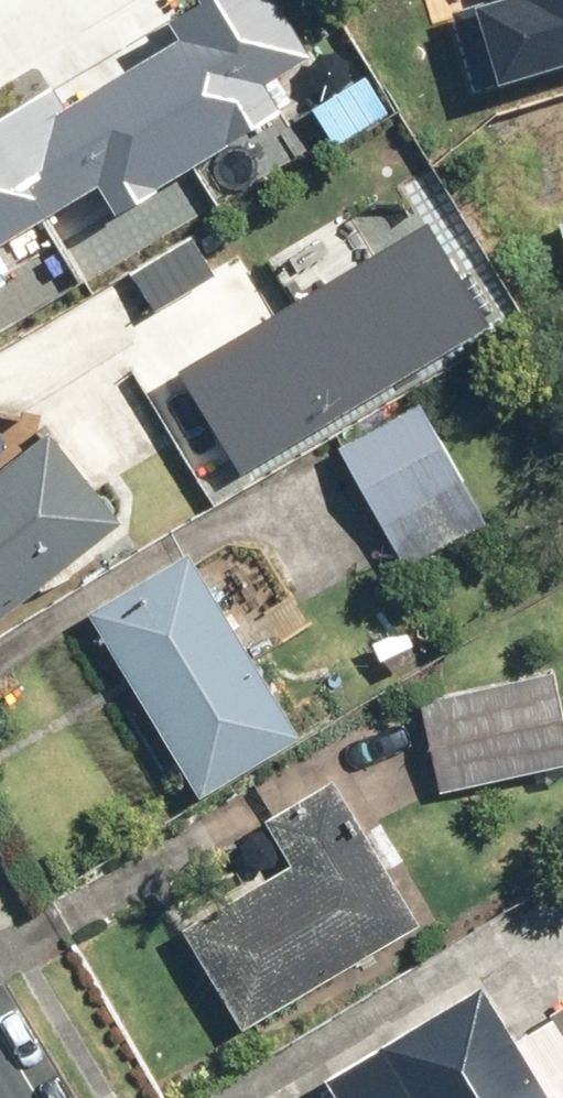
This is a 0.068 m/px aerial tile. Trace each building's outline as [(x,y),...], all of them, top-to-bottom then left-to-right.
[(144,51),(205,153),(293,99),(273,67),(316,42),(290,0),(184,0),(172,7),(184,28),(144,51)] [(467,95),(562,70),(562,0),(509,0),(446,17),(467,95)] [(62,76),(4,107),(59,200),(105,170),(123,201),(205,153),(144,51),(72,93),(62,76)] [(59,200),(4,107),(0,109),(0,235),(59,200)] [(485,331),(423,225),(177,365),(238,472),(485,331)] [(12,264),(0,243),(0,271),(12,264)] [(427,396),(344,443),(413,565),(496,518),(427,396)] [(0,477),(0,627),(130,529),(58,433),(0,477)] [(197,551),(98,611),(212,797),(311,736),(197,551)] [(422,695),(448,796),(562,767),(562,672),(560,661),(422,695)] [(340,774),(275,813),(303,860),(190,927),(249,1026),(427,920),(340,774)] [(338,1067),(356,1097),(562,1097),(562,1003),(521,1028),(490,975),(338,1067)]
